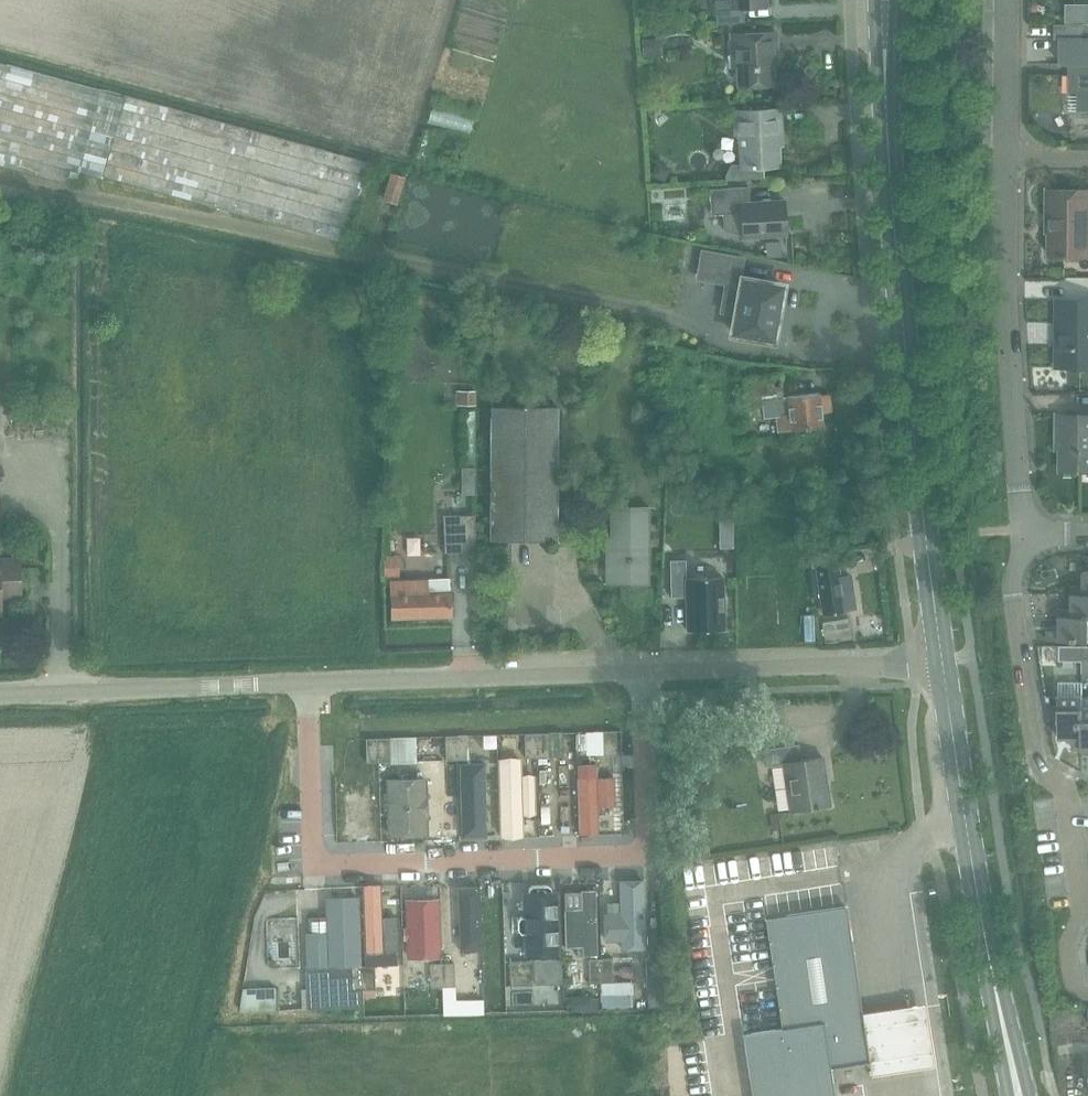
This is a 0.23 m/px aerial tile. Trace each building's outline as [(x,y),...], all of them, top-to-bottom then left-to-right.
[(722,23),(744,22),(743,7),(766,5),(766,0),(716,0),(716,24),(722,23)] [(1055,25),(1055,39),(1060,39),(1060,64),(1079,64),(1078,109),(1087,109),(1087,37),(1084,37),(1083,25),(1055,25)] [(737,55),(738,85),(773,84),(772,53),(777,53),(776,31),(730,33),(731,55),(737,55)] [(77,186),(80,173),(102,179),(103,177),(345,243),(368,162),(0,61),(0,164),(77,186)] [(780,108),(758,109),(733,110),(734,134),(738,134),(740,164),(731,165),(727,171),(727,182),(767,180),(766,166),(777,165),(776,132),(781,131),(780,108)] [(389,171),(381,199),(396,203),(404,175),(389,171)] [(749,186),(727,187),(709,189),(711,214),(723,214),(724,229),(742,234),(742,238),(765,236),(787,234),(786,230),(784,230),(784,217),(786,217),(785,199),(750,201),(749,186)] [(1048,188),(1048,212),(1050,212),(1049,255),(1087,255),(1087,189),(1048,188)] [(727,283),(722,311),(737,313),(733,333),(772,340),(773,337),(776,338),(779,322),(776,321),(782,286),(739,278),(742,259),(703,252),(698,277),(727,283)] [(1080,299),(1057,299),(1057,365),(1087,366),(1087,299),(1080,299)] [(778,416),(780,433),(823,427),(821,412),(831,411),(829,398),(825,399),(826,400),(820,401),(818,393),(788,397),(782,398),(779,375),(744,380),(749,420),(778,416)] [(457,392),(457,405),(476,405),(476,393),(457,392)] [(524,393),(490,393),(490,409),(491,517),(491,539),(557,539),(556,517),(556,408),(545,409),(545,393),(524,393)] [(1079,413),(1056,412),(1056,432),(1060,432),(1060,469),(1087,470),(1087,413),(1079,413)] [(462,467),(462,494),(473,495),(473,467),(462,467)] [(732,507),(719,508),(719,528),(733,528),(732,507)] [(648,584),(648,561),(648,509),(613,509),(613,547),(606,547),(606,583),(648,584)] [(462,555),(462,519),(444,519),(444,554),(462,555)] [(422,536),(424,548),(442,545),(441,533),(422,536)] [(811,568),(816,567),(823,614),(843,611),(843,610),(855,608),(850,575),(839,577),(837,563),(834,563),(832,551),(809,554),(811,568)] [(709,553),(693,554),(693,591),(710,591),(710,624),(749,624),(749,571),(709,571),(709,553)] [(384,556),(384,575),(386,575),(386,577),(400,576),(399,556),(384,556)] [(19,573),(19,557),(0,558),(0,607),(1,607),(0,596),(20,595),(19,573)] [(1072,595),(1087,595),(1087,571),(1084,571),(1084,587),(1072,587),(1072,595)] [(450,577),(391,580),(391,588),(391,596),(392,618),(451,616),(450,593),(450,577)] [(1060,617),(1087,617),(1087,595),(1072,595),(1072,610),(1060,610),(1060,617)] [(1048,640),(1087,640),(1087,617),(1060,617),(1060,632),(1048,632),(1048,640)] [(1060,661),(1082,661),(1084,661),(1084,658),(1084,646),(1060,646),(1060,661)] [(1074,750),(1083,750),(1082,708),(1082,696),(1059,696),(1059,737),(1074,737),(1074,750)] [(603,731),(603,755),(616,755),(616,731),(603,731)] [(537,757),(536,733),(524,733),(525,757),(537,757)] [(549,756),(548,733),(536,733),(537,757),(549,756)] [(586,733),(576,734),(577,750),(586,750),(586,733)] [(470,759),(469,735),(457,736),(458,759),(470,759)] [(458,759),(457,736),(445,736),(446,760),(458,759)] [(390,761),(390,737),(378,738),(378,762),(390,761)] [(378,762),(378,738),(366,738),(366,762),(378,762)] [(798,744),(764,749),(766,767),(783,764),(790,811),(830,805),(823,757),(801,760),(798,744)] [(525,760),(501,761),(504,841),(527,841),(527,818),(533,818),(532,776),(526,776),(525,760)] [(486,762),(461,762),(462,817),(470,817),(470,840),(494,840),(494,776),(486,776),(486,762)] [(600,775),(577,775),(578,834),(610,834),(610,785),(600,785),(600,775)] [(364,777),(340,778),(341,844),(365,844),(364,777)] [(564,777),(542,777),(542,837),(564,837),(564,777)] [(419,781),(388,781),(388,841),(420,841),(419,781)] [(387,885),(367,885),(367,952),(386,952),(387,885)] [(640,886),(620,886),(620,917),(606,917),(606,947),(640,947),(640,886)] [(474,890),(448,889),(448,949),(473,949),(474,890)] [(555,890),(525,890),(525,947),(556,947),(555,890)] [(567,915),(568,955),(598,955),(597,894),(583,894),(583,915),(567,915)] [(361,899),(327,900),(328,935),(309,935),(310,967),(350,966),(363,965),(361,899)] [(433,903),(407,903),(408,961),(433,961),(433,903)] [(824,910),(767,918),(784,1027),(745,1033),(754,1095),(834,1095),(830,1067),(869,1061),(846,906),(824,910)] [(601,982),(600,958),(588,959),(589,983),(601,982)] [(613,982),(612,958),(600,958),(601,982),(613,982)] [(534,984),(533,960),(521,961),(522,985),(534,984)] [(522,985),(521,961),(509,961),(510,985),(522,985)] [(443,987),(442,963),(430,963),(430,987),(442,987),(443,987)] [(455,986),(454,963),(442,963),(443,987),(455,986)] [(496,963),(476,963),(476,979),(496,978),(496,963)] [(363,989),(363,965),(350,966),(351,990),(363,989)] [(375,989),(374,965),(363,965),(363,989),(375,989)] [(650,971),(626,971),(626,990),(650,989),(650,971)] [(592,995),(571,995),(571,1010),(592,1009),(592,995)] [(894,1010),(866,1015),(876,1079),(904,1075),(940,1069),(930,1005),(894,1010)]
